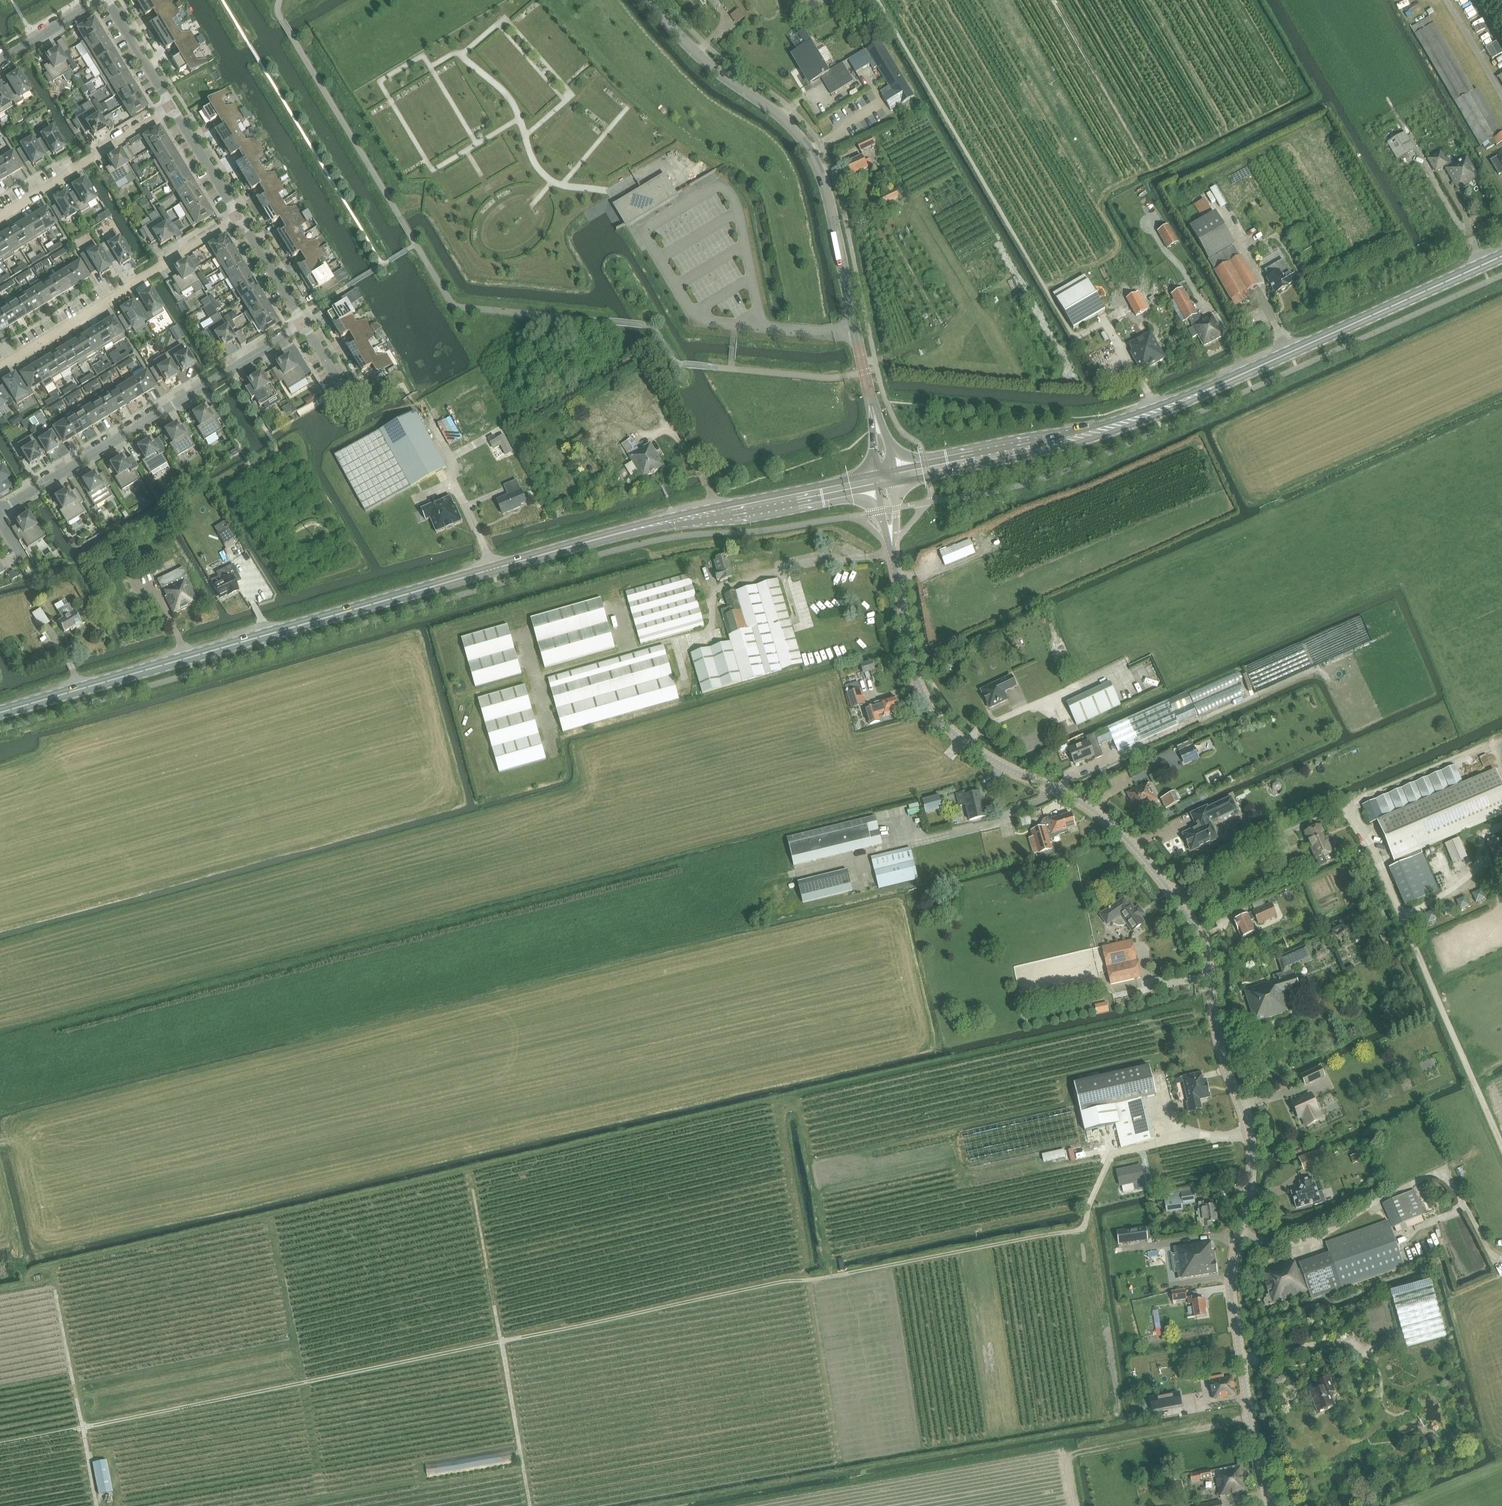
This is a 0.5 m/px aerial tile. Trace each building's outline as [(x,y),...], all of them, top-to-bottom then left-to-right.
[(136,5),(136,6),(142,14),(143,13),(145,16),(153,11),(156,16),(175,5),(172,0),(161,0),(159,0),(145,0),(136,5)] [(715,9),(719,5),(715,0),(707,0),(706,0),(715,9)] [(175,5),(156,16),(159,21),(151,26),(153,29),(152,30),(156,39),(179,26),(176,27),(172,21),(179,13),(175,5)] [(1411,28),(1480,146),(1482,145),(1486,151),(1496,144),(1497,146),(1501,143),(1501,132),(1493,116),(1493,115),(1478,88),(1475,90),(1431,17),(1411,28)] [(78,29),(84,40),(85,40),(100,31),(94,20),(78,29)] [(136,24),(138,30),(149,26),(147,20),(136,24)] [(164,47),(165,50),(174,45),(177,50),(195,39),(191,31),(183,33),(179,26),(156,39),(157,39),(163,47),(164,47)] [(100,31),(85,40),(84,40),(80,42),(87,54),(107,42),(100,31)] [(821,76),(831,94),(852,81),(849,76),(842,64),(829,72),(804,31),(798,34),(798,35),(790,39),(796,51),(792,53),(810,83),(821,76)] [(57,42),(63,53),(69,50),(62,39),(57,42)] [(195,39),(177,50),(180,55),(172,60),(179,72),(187,67),(191,73),(209,62),(207,58),(196,61),(193,55),(200,47),(195,39)] [(880,40),(866,49),(873,61),(889,86),(882,90),(885,94),(883,96),(882,96),(890,110),(914,97),(892,59),(880,40)] [(107,42),(87,54),(94,64),(113,52),(107,42)] [(866,49),(848,60),(856,72),(873,61),(866,49)] [(67,82),(74,77),(58,50),(46,58),(48,61),(49,61),(50,63),(43,67),(47,73),(45,75),(49,83),(52,81),(53,82),(63,76),(67,82)] [(100,75),(120,63),(113,52),(94,64),(100,75)] [(100,75),(107,86),(127,74),(120,63),(100,75)] [(5,89),(15,105),(24,100),(22,96),(30,92),(27,87),(28,86),(25,81),(24,82),(17,71),(6,78),(11,85),(5,89)] [(107,86),(113,97),(117,94),(133,85),(127,74),(107,86)] [(124,105),(140,95),(133,85),(117,94),(124,105)] [(12,107),(0,86),(0,114),(12,107)] [(220,122),(223,120),(239,111),(235,104),(224,107),(220,100),(228,92),(225,88),(207,100),(210,105),(202,110),(210,122),(218,117),(220,122)] [(140,95),(124,105),(131,116),(146,107),(140,95)] [(96,107),(101,104),(97,98),(92,101),(96,107)] [(89,102),(82,106),(86,112),(75,119),(76,120),(73,122),(78,129),(80,128),(84,134),(91,130),(92,132),(91,132),(94,136),(106,129),(89,102)] [(101,104),(96,107),(100,114),(105,111),(101,104)] [(245,108),(240,111),(245,119),(250,117),(245,108)] [(224,128),(216,133),(218,136),(217,136),(221,145),(221,146),(241,134),(236,127),(244,119),(239,111),(223,120),(220,122),(224,128)] [(111,113),(102,118),(104,121),(113,116),(111,113)] [(114,126),(110,120),(105,123),(109,129),(114,126)] [(36,139),(42,150),(48,146),(53,154),(64,148),(49,124),(39,130),(42,135),(36,139)] [(150,148),(166,139),(159,128),(143,137),(150,148)] [(221,146),(227,154),(228,153),(230,156),(238,151),(241,156),(244,155),(260,145),(255,138),(245,141),(241,134),(221,146)] [(1397,136),(1387,142),(1397,159),(1407,154),(1397,136)] [(22,160),(28,156),(33,164),(43,158),(31,137),(20,144),(21,145),(15,149),(22,160)] [(857,143),(860,151),(874,145),(870,137),(857,143)] [(150,148),(157,159),(173,150),(166,139),(150,148)] [(127,145),(121,149),(129,161),(135,158),(127,145)] [(260,145),(244,155),(241,156),(245,162),(236,166),(238,169),(237,170),(242,179),(264,166),(259,158),(264,153),(260,145)] [(173,150),(157,159),(152,161),(159,172),(179,160),(173,150)] [(120,152),(108,159),(110,163),(111,163),(112,165),(105,168),(114,184),(125,178),(129,184),(136,179),(120,152)] [(1436,171),(1445,165),(1447,169),(1458,187),(1477,176),(1466,157),(1453,165),(1448,157),(1444,159),(1440,152),(1428,159),(1436,171)] [(2,160),(11,175),(22,168),(13,153),(2,160)] [(849,169),(847,171),(849,176),(867,168),(867,167),(872,164),(869,158),(864,160),(862,155),(846,162),(849,169)] [(1491,161),(1499,175),(1501,173),(1501,156),(1498,159),(1497,157),(1491,161)] [(0,161),(0,177),(2,180),(11,175),(2,160),(0,161)] [(179,160),(159,172),(166,184),(170,181),(186,171),(179,160)] [(264,166),(242,179),(242,180),(248,188),(249,187),(251,190),(259,185),(262,190),(280,179),(276,171),(265,174),(261,168),(264,166)] [(170,181),(176,191),(192,182),(186,171),(170,181)] [(676,195),(675,194),(664,176),(642,190),(620,203),(631,221),(676,195)] [(71,197),(80,213),(89,207),(87,204),(95,199),(82,179),(72,185),(77,193),(71,197)] [(280,179),(262,190),(265,195),(257,200),(259,203),(258,204),(262,213),(282,202),(277,195),(285,187),(280,179)] [(192,182),(176,191),(183,202),(199,193),(192,182)] [(891,191),(880,196),(884,205),(885,205),(895,200),(891,191)] [(53,210),(59,221),(65,217),(66,219),(77,213),(64,192),(54,199),(59,206),(53,210)] [(183,202),(179,204),(185,215),(205,203),(199,193),(183,202)] [(1202,218),(1190,226),(1209,261),(1209,260),(1215,271),(1214,272),(1230,300),(1247,290),(1230,262),(1240,256),(1215,212),(1213,213),(1204,198),(1194,205),(1202,218)] [(262,213),(263,214),(263,213),(269,221),(270,221),(271,224),(279,219),(283,224),(301,213),(296,205),(286,208),(282,202),(262,213)] [(205,203),(185,215),(192,227),(212,215),(205,203)] [(35,215),(44,230),(45,230),(56,223),(47,208),(35,215)] [(156,211),(149,216),(152,222),(141,228),(142,229),(140,231),(144,239),(147,237),(151,244),(157,240),(158,241),(158,242),(160,246),(172,238),(156,211)] [(301,213),(283,224),(286,229),(278,234),(279,237),(278,238),(283,247),(305,234),(300,226),(306,221),(301,213)] [(35,215),(27,221),(37,238),(47,232),(45,230),(44,230),(35,215)] [(29,243),(37,238),(27,221),(18,226),(29,243)] [(174,222),(168,226),(176,239),(182,235),(174,222)] [(1168,225),(1157,231),(1168,249),(1178,243),(1168,225)] [(20,249),(29,243),(18,226),(9,231),(20,249)] [(315,226),(304,232),(308,238),(318,233),(315,226)] [(9,231),(0,236),(11,254),(12,254),(20,249),(9,231)] [(305,234),(283,247),(289,255),(290,255),(292,258),(300,253),(303,258),(322,247),(317,239),(306,242),(302,236),(305,234)] [(0,237),(0,255),(2,259),(2,260),(3,262),(13,256),(12,254),(11,254),(0,236),(0,237)] [(232,247),(225,236),(209,245),(216,256),(232,247)] [(109,240),(100,245),(110,261),(116,258),(121,266),(131,259),(119,239),(111,243),(109,240)] [(54,246),(56,250),(63,246),(60,242),(54,246)] [(56,250),(54,246),(47,250),(50,254),(56,250)] [(232,247),(216,256),(222,267),(238,258),(232,247)] [(322,247),(303,258),(306,263),(298,268),(300,271),(299,271),(303,280),(303,281),(324,269),(323,268),(323,269),(319,262),(326,254),(322,247)] [(58,252),(60,256),(67,252),(64,248),(58,252)] [(90,271),(96,268),(100,276),(111,269),(99,248),(89,255),(86,251),(80,255),(90,271)] [(60,256),(58,252),(51,256),(54,260),(60,256)] [(194,255),(188,258),(195,270),(200,266),(194,255)] [(225,280),(229,278),(245,268),(238,258),(222,267),(218,270),(225,280)] [(1266,279),(1275,293),(1281,290),(1282,291),(1286,289),(1286,287),(1288,286),(1287,285),(1296,280),(1291,272),(1290,272),(1283,260),(1264,271),(1268,278),(1266,279)] [(68,269),(77,284),(88,277),(79,262),(68,269)] [(203,289),(186,262),(174,269),(177,273),(178,274),(172,278),(176,285),(173,286),(178,294),(180,292),(181,294),(192,287),(195,293),(203,289)] [(235,288),(236,289),(251,279),(245,268),(229,278),(235,288)] [(68,269),(59,275),(69,289),(77,284),(68,269)] [(324,269),(303,281),(304,281),(310,289),(311,288),(312,291),(321,287),(324,292),(338,283),(333,274),(332,274),(328,276),(324,269)] [(59,275),(51,280),(60,295),(69,289),(59,275)] [(1053,294),(1071,325),(1073,329),(1105,311),(1085,275),(1053,294)] [(251,279),(236,289),(235,288),(231,291),(238,303),(242,300),(258,290),(251,279)] [(33,290),(42,305),(51,300),(42,285),(39,280),(30,286),(33,291),(33,290)] [(51,280),(42,285),(51,300),(60,295),(51,280)] [(1182,288),(1171,294),(1185,321),(1188,319),(1193,328),(1188,330),(1192,338),(1197,335),(1203,347),(1223,336),(1212,316),(1202,321),(1197,314),(1191,304),(1189,301),(1188,298),(1187,296),(1186,294),(1184,292),(1183,289),(1182,288)] [(25,296),(34,311),(42,305),(33,290),(33,291),(25,296)] [(138,308),(148,324),(165,314),(150,290),(139,296),(144,304),(138,308)] [(242,300),(249,310),(264,301),(258,290),(242,300)] [(1147,310),(1137,292),(1126,299),(1135,316),(1147,310)] [(332,327),(352,315),(348,308),(351,305),(351,304),(346,295),(331,304),(334,309),(326,314),(328,317),(327,318),(331,327),(332,327)] [(16,301),(25,316),(34,311),(25,296),(16,301)] [(1008,306),(1017,313),(1025,304),(1016,296),(1008,306)] [(16,321),(25,316),(16,301),(7,306),(16,321)] [(250,324),(255,321),(271,311),(264,301),(249,310),(244,313),(250,324)] [(119,320),(126,331),(132,327),(133,329),(143,322),(131,302),(120,308),(125,316),(119,320)] [(212,303),(203,309),(209,319),(210,318),(218,313),(216,310),(212,303)] [(7,327),(16,321),(7,306),(0,311),(0,314),(7,327)] [(233,311),(228,315),(231,320),(237,317),(233,311)] [(278,323),(271,311),(255,321),(262,332),(278,323)] [(234,340),(218,313),(210,318),(214,324),(203,330),(204,331),(202,333),(206,341),(209,339),(213,346),(219,342),(220,343),(220,344),(222,347),(234,340)] [(352,315),(332,327),(332,328),(332,327),(338,335),(339,335),(341,338),(349,333),(352,338),(370,327),(365,319),(355,322),(351,316),(352,315)] [(112,342),(113,345),(125,338),(113,318),(102,325),(112,342)] [(153,332),(156,337),(172,327),(169,322),(153,332)] [(104,347),(112,342),(102,325),(93,330),(104,347)] [(370,327),(352,338),(355,343),(347,348),(349,351),(348,352),(352,361),(372,350),(367,342),(375,334),(370,327)] [(95,353),(96,352),(104,347),(93,330),(85,335),(95,353)] [(240,331),(234,334),(241,345),(246,342),(240,331)] [(1128,344),(1132,351),(1130,352),(1141,371),(1164,358),(1150,332),(1128,344)] [(183,333),(175,338),(177,342),(185,337),(183,333)] [(76,341),(88,361),(97,355),(96,352),(95,353),(85,335),(76,341)] [(67,346),(78,363),(77,364),(79,366),(88,361),(76,341),(67,346)] [(150,341),(144,344),(148,352),(154,349),(150,341)] [(164,355),(175,372),(180,369),(182,372),(194,365),(187,354),(181,344),(164,355)] [(77,364),(78,363),(67,346),(58,351),(69,369),(77,364)] [(372,350),(352,361),(358,369),(359,369),(361,372),(369,367),(373,374),(376,372),(377,373),(392,364),(386,353),(376,356),(372,350)] [(58,351),(50,357),(60,374),(69,369),(58,351)] [(121,355),(123,359),(130,356),(127,351),(121,355)] [(123,359),(121,355),(114,359),(117,363),(123,359)] [(175,372),(164,355),(153,361),(156,366),(150,370),(157,383),(163,379),(165,382),(177,375),(175,372)] [(50,357),(41,362),(52,379),(60,374),(50,357)] [(305,378),(298,366),(295,368),(288,357),(276,364),(278,366),(271,370),(279,383),(283,381),(288,389),(305,378)] [(125,362),(127,366),(132,363),(134,362),(131,358),(125,362)] [(32,367),(41,382),(44,388),(54,381),(52,379),(41,362),(32,367)] [(127,366),(125,362),(118,366),(121,370),(127,366)] [(41,382),(32,367),(21,374),(23,378),(24,378),(30,389),(41,382)] [(155,387),(146,372),(135,379),(144,394),(155,387)] [(30,389),(24,378),(23,378),(18,381),(13,373),(2,380),(17,404),(34,394),(30,389)] [(243,387),(251,400),(254,398),(256,400),(258,404),(260,406),(277,396),(269,383),(266,385),(260,374),(248,381),(249,383),(243,387)] [(144,394),(135,379),(126,384),(135,399),(144,394)] [(135,399),(126,384),(117,389),(126,404),(135,399)] [(5,404),(4,402),(10,399),(4,388),(0,390),(0,407),(5,404)] [(109,395),(118,410),(126,404),(117,389),(109,395)] [(51,398),(53,402),(60,398),(57,394),(51,398)] [(100,400),(97,395),(88,400),(91,406),(91,405),(100,420),(109,415),(100,400)] [(109,395),(100,400),(109,415),(118,410),(109,395)] [(312,395),(304,400),(307,406),(315,401),(312,395)] [(53,402),(51,398),(44,402),(47,406),(53,402)] [(55,405),(57,409),(64,405),(61,401),(55,405)] [(291,402),(287,404),(287,405),(291,412),(292,414),(296,411),(291,402)] [(57,409),(55,405),(48,409),(51,413),(57,409)] [(82,411),(83,410),(80,405),(70,411),(73,416),(74,416),(83,431),(91,426),(82,411)] [(91,406),(83,410),(82,411),(91,426),(100,420),(91,405),(91,406)] [(220,419),(212,406),(206,409),(205,407),(193,415),(200,426),(197,427),(204,440),(222,429),(217,421),(220,419)] [(411,487),(446,468),(416,411),(380,431),(411,487)] [(579,416),(583,430),(592,427),(588,414),(579,416)] [(74,416),(73,416),(65,421),(74,436),(83,431),(74,416)] [(62,441),(63,443),(74,436),(65,421),(54,428),(62,441)] [(169,444),(177,457),(194,446),(189,438),(193,435),(185,422),(179,426),(177,424),(166,431),(172,442),(169,444)] [(57,444),(62,441),(54,428),(48,431),(47,429),(36,435),(45,451),(47,454),(59,447),(57,444)] [(380,431),(335,456),(366,512),(411,487),(380,431)] [(40,454),(45,451),(36,435),(35,433),(17,444),(23,453),(30,465),(42,457),(40,454)] [(513,451),(504,435),(490,443),(494,450),(501,446),(506,455),(513,451)] [(631,438),(622,444),(629,456),(638,450),(631,438)] [(68,453),(64,455),(66,458),(75,455),(73,448),(77,447),(74,439),(64,443),(68,453)] [(142,461),(149,473),(167,463),(162,454),(165,452),(157,439),(151,443),(150,441),(138,448),(145,459),(142,461)] [(638,450),(629,456),(633,461),(639,471),(643,478),(664,465),(650,443),(638,450)] [(114,477),(122,490),(140,479),(134,471),(138,469),(130,456),(124,460),(123,457),(111,465),(117,476),(114,477)] [(631,476),(638,472),(632,462),(625,466),(631,476)] [(10,486),(6,479),(8,477),(2,468),(0,469),(0,492),(10,486)] [(87,494),(95,507),(112,496),(107,488),(110,485),(102,472),(96,476),(95,474),(83,481),(90,492),(87,494)] [(508,495),(496,500),(503,515),(522,507),(521,505),(527,503),(521,489),(517,480),(504,485),(508,495)] [(59,511),(67,524),(85,513),(79,504),(83,502),(75,489),(69,493),(68,491),(56,498),(62,509),(59,511)] [(153,496),(148,499),(151,504),(156,501),(153,496)] [(421,509),(422,511),(423,511),(426,517),(425,518),(426,520),(430,518),(436,532),(437,533),(438,533),(438,532),(446,529),(447,529),(452,526),(453,527),(454,526),(453,526),(462,522),(463,522),(462,521),(455,505),(454,505),(450,497),(421,509)] [(17,524),(11,528),(19,541),(23,539),(28,547),(45,537),(38,524),(35,526),(28,515),(16,522),(17,524)] [(214,517),(208,521),(213,528),(219,524),(214,517)] [(228,527),(218,534),(224,544),(235,538),(228,527)] [(940,552),(945,565),(975,554),(970,540),(940,552)] [(231,559),(236,574),(255,568),(249,552),(231,559)] [(717,572),(715,573),(717,581),(719,580),(720,581),(731,578),(725,556),(716,559),(717,561),(715,562),(717,572)] [(692,564),(699,577),(705,573),(698,561),(692,564)] [(183,567),(157,580),(161,588),(163,587),(164,589),(167,596),(165,597),(174,614),(198,602),(186,578),(186,579),(185,577),(187,576),(183,567)] [(13,570),(9,573),(12,579),(17,576),(13,570)] [(626,592),(641,644),(704,626),(689,573),(626,592)] [(222,574),(213,578),(211,579),(219,597),(227,594),(228,594),(238,589),(231,575),(224,578),(222,574)] [(729,611),(722,613),(730,642),(690,653),(702,693),(781,670),(802,663),(777,579),(756,585),(724,594),(729,611)] [(123,580),(114,584),(119,595),(128,591),(123,580)] [(601,598),(531,618),(545,668),(615,648),(601,598)] [(62,619),(58,621),(64,632),(73,627),(75,629),(82,624),(74,612),(70,604),(68,605),(58,612),(62,619)] [(803,616),(816,612),(813,604),(801,608),(803,616)] [(41,608),(31,614),(40,629),(49,623),(41,608)] [(461,638),(476,688),(522,675),(508,625),(461,638)] [(548,679),(560,720),(564,733),(679,700),(664,645),(548,679)] [(861,666),(863,673),(874,670),(872,662),(861,666)] [(1011,676),(981,690),(990,708),(1008,700),(1004,692),(1016,686),(1011,676)] [(1137,682),(1124,687),(1128,697),(1154,687),(1150,678),(1143,681),(1142,677),(1136,680),(1137,682)] [(1066,703),(1076,725),(1120,704),(1110,682),(1066,703)] [(525,685),(478,699),(499,773),(546,759),(525,685)] [(548,687),(542,688),(545,699),(551,697),(548,687)] [(860,691),(848,694),(852,710),(865,706),(860,691)] [(865,709),(870,724),(880,721),(878,716),(883,714),(884,716),(891,714),(891,712),(899,709),(897,704),(898,703),(897,700),(895,700),(894,697),(879,702),(881,707),(875,708),(875,706),(865,709)] [(1118,752),(1178,725),(1167,700),(1107,727),(1112,739),(1118,752)] [(463,702),(455,704),(457,714),(465,713),(463,702)] [(460,722),(467,720),(464,714),(457,717),(460,722)] [(540,717),(542,723),(553,720),(551,714),(540,717)] [(556,748),(552,738),(559,736),(555,727),(542,732),(549,750),(556,748)] [(1107,727),(1094,733),(1094,734),(1099,745),(1112,739),(1107,727)] [(1088,741),(1069,749),(1074,764),(1075,763),(1075,762),(1085,758),(1086,759),(1094,756),(1095,759),(1103,756),(1099,745),(1094,734),(1086,737),(1088,741)] [(949,759),(958,747),(949,740),(940,752),(949,759)] [(1180,751),(1185,765),(1200,758),(1194,745),(1180,751)] [(1370,823),(1376,820),(1393,860),(1501,813),(1501,786),(1495,769),(1462,783),(1455,765),(1362,805),(1370,823)] [(547,770),(548,779),(562,778),(562,769),(547,770)] [(1126,793),(1137,814),(1159,802),(1149,783),(1142,787),(1141,785),(1126,793)] [(968,811),(967,811),(969,821),(986,817),(983,808),(979,792),(969,794),(968,791),(956,794),(959,806),(966,804),(968,811)] [(1160,799),(1165,808),(1179,801),(1174,792),(1160,799)] [(939,797),(924,801),(926,811),(941,807),(939,797)] [(1233,811),(1236,809),(1231,797),(1208,808),(1207,806),(1191,814),(1197,827),(1183,834),(1186,840),(1185,840),(1187,845),(1188,845),(1191,851),(1217,839),(1215,834),(1217,832),(1217,831),(1217,829),(1216,827),(1214,826),(1211,827),(1209,822),(1218,818),(1222,818),(1226,816),(1230,814),(1233,811)] [(1031,831),(1037,853),(1051,849),(1049,841),(1047,835),(1058,831),(1059,834),(1067,832),(1066,829),(1071,828),(1074,827),(1072,821),(1073,821),(1072,816),(1071,816),(1070,814),(1048,821),(1047,819),(1043,820),(1040,825),(1042,829),(1038,830),(1032,832),(1031,831)] [(875,817),(786,839),(793,866),(881,844),(879,835),(875,817)] [(1002,827),(871,858),(879,889),(1017,856),(1010,826),(1002,828),(1002,827)] [(1320,826),(1304,832),(1315,859),(1316,858),(1319,866),(1327,863),(1324,855),(1331,852),(1327,842),(1333,839),(1331,835),(1325,838),(1320,826)] [(1389,868),(1405,905),(1438,890),(1422,853),(1389,868)] [(847,870),(798,882),(803,902),(852,890),(847,870)] [(1481,889),(1473,893),(1477,901),(1485,898),(1481,889)] [(1465,896),(1456,900),(1460,908),(1468,905),(1465,896)] [(1103,912),(1110,922),(1111,921),(1112,921),(1113,923),(1114,924),(1115,924),(1117,925),(1118,925),(1119,925),(1120,925),(1121,925),(1123,925),(1124,925),(1125,924),(1126,923),(1132,931),(1143,923),(1139,917),(1141,915),(1138,911),(1140,909),(1138,906),(1133,909),(1131,906),(1129,907),(1123,898),(1103,912)] [(1450,903),(1442,906),(1445,915),(1454,911),(1450,903)] [(1233,920),(1241,938),(1255,932),(1250,920),(1256,917),(1259,923),(1276,916),(1271,904),(1233,920)] [(1433,910),(1425,913),(1429,922),(1437,918),(1433,910)] [(1139,976),(1131,940),(1102,947),(1110,983),(1139,976)] [(1245,991),(1255,1022),(1287,1012),(1284,1002),(1285,1002),(1283,994),(1299,988),(1294,974),(1294,975),(1292,968),(1312,960),(1306,946),(1278,958),(1283,973),(1273,976),(1275,981),(1245,991)] [(1125,1068),(1147,1063),(1146,1057),(1124,1063),(1125,1068)] [(1156,1095),(1149,1066),(1073,1083),(1084,1131),(1115,1124),(1121,1148),(1154,1140),(1144,1098),(1156,1095)] [(1320,1067),(1301,1075),(1306,1085),(1324,1076),(1320,1067)] [(1209,1098),(1210,1098),(1205,1079),(1202,1079),(1200,1073),(1179,1077),(1180,1078),(1181,1078),(1187,1102),(1185,1103),(1188,1112),(1201,1109),(1199,1100),(1209,1097),(1209,1098)] [(1297,1112),(1299,1117),(1301,1116),(1306,1125),(1318,1120),(1314,1110),(1316,1109),(1310,1095),(1292,1103),(1296,1112),(1297,1112)] [(1322,1149),(1312,1153),(1317,1163),(1326,1159),(1322,1149)] [(1141,1166),(1117,1171),(1120,1185),(1134,1182),(1135,1190),(1146,1187),(1141,1166)] [(1312,1178),(1300,1182),(1301,1187),(1300,1190),(1292,1192),(1297,1209),(1315,1203),(1315,1205),(1325,1202),(1322,1192),(1318,1193),(1315,1185),(1312,1178)] [(1414,1190),(1383,1203),(1393,1227),(1395,1226),(1421,1215),(1424,1214),(1414,1190)] [(1193,1191),(1164,1195),(1166,1212),(1183,1210),(1182,1205),(1195,1203),(1193,1191)] [(1206,1202),(1198,1203),(1199,1210),(1198,1210),(1200,1228),(1212,1226),(1211,1222),(1217,1221),(1216,1214),(1217,1213),(1216,1204),(1206,1206),(1206,1202)] [(1421,1215),(1395,1226),(1397,1233),(1423,1221),(1421,1215)] [(1335,1271),(1397,1248),(1387,1220),(1324,1243),(1330,1258),(1335,1271)] [(1146,1227),(1117,1231),(1119,1244),(1148,1240),(1146,1227)] [(1091,1228),(1084,1229),(1085,1239),(1092,1238),(1091,1228)] [(1177,1272),(1178,1279),(1217,1273),(1215,1260),(1213,1250),(1211,1250),(1210,1241),(1173,1247),(1174,1254),(1178,1253),(1179,1262),(1177,1262),(1177,1263),(1179,1263),(1181,1272),(1177,1272)] [(1397,1248),(1335,1271),(1341,1288),(1404,1266),(1397,1248)] [(1335,1271),(1330,1258),(1300,1268),(1311,1298),(1341,1288),(1335,1271)] [(1293,1261),(1261,1273),(1269,1294),(1265,1296),(1266,1298),(1264,1299),(1264,1300),(1263,1301),(1264,1305),(1266,1305),(1267,1306),(1306,1291),(1298,1269),(1297,1270),(1293,1261)] [(1432,1282),(1392,1292),(1407,1349),(1447,1338),(1432,1282)] [(1185,1290),(1171,1292),(1173,1301),(1186,1299),(1185,1290)] [(1188,1297),(1189,1304),(1193,1304),(1194,1317),(1206,1315),(1205,1309),(1206,1309),(1205,1299),(1195,1300),(1194,1296),(1188,1297)] [(1230,1341),(1230,1351),(1238,1351),(1238,1342),(1230,1341)] [(1212,1398),(1217,1397),(1217,1398),(1235,1395),(1232,1376),(1224,1377),(1223,1375),(1208,1377),(1212,1398)] [(1310,1393),(1318,1413),(1335,1406),(1331,1394),(1336,1392),(1330,1378),(1316,1383),(1318,1390),(1310,1393)] [(1176,1392),(1154,1396),(1156,1408),(1178,1404),(1176,1392)] [(105,1458),(92,1461),(98,1490),(111,1488),(105,1458)] [(1199,1471),(1201,1479),(1216,1476),(1220,1495),(1226,1494),(1227,1496),(1246,1492),(1240,1465),(1210,1471),(1210,1469),(1199,1471)]
